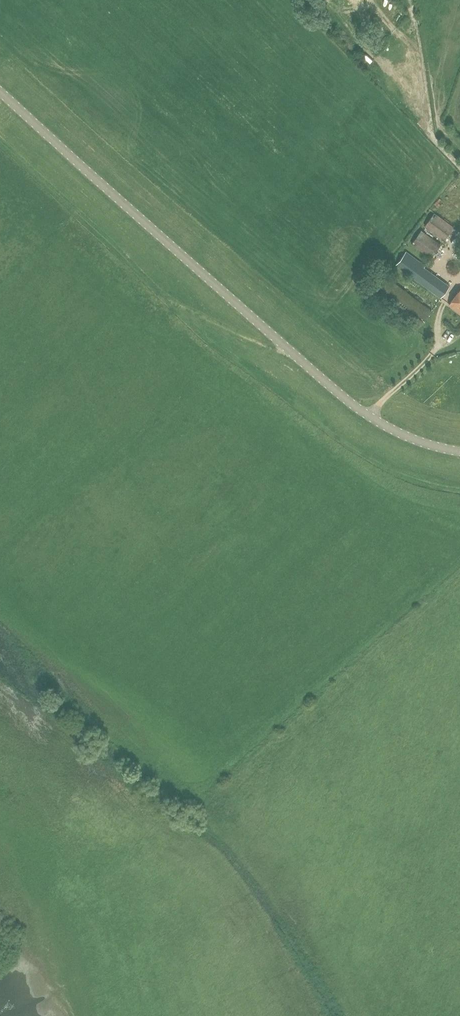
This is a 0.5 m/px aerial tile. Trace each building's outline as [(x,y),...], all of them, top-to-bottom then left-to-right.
[(362,15),(370,11),(368,7),(360,10),(362,15)] [(424,226),(445,240),(455,226),(435,212),(424,226)] [(431,258),(442,244),(422,229),(412,244),(431,258)] [(396,264),(442,298),(450,286),(424,268),(426,266),(406,251),(396,264)] [(450,304),(459,311),(459,290),(450,304)]
